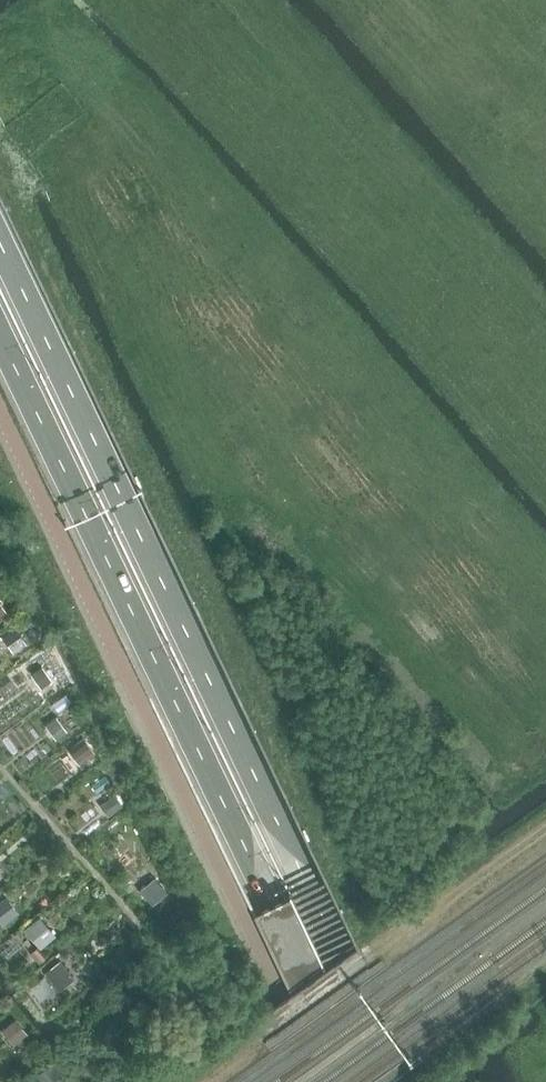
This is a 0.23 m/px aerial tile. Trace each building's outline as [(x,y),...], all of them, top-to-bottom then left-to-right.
[(26,643),(14,627),(2,635),(14,652),(26,643)] [(32,674),(42,688),(53,680),(43,666),(32,674)] [(58,720),(48,728),(56,738),(66,731),(58,720)] [(96,754),(84,739),(70,750),(82,766),(96,754)] [(123,806),(115,796),(105,804),(112,814),(123,806)] [(155,880),(142,891),(153,904),(166,894),(155,880)] [(361,945),(329,880),(328,880),(329,882),(332,887),(333,889),(335,894),(336,896),(338,901),(339,903),(341,907),(342,909),(345,914),(346,916),(348,921),(349,923),(351,928),(352,930),(355,935),(356,937),(358,941),(359,943),(360,946),(346,956),(336,963),(328,969),(327,967),(326,965),(324,960),(323,958),(321,954),(320,952),(317,947),(316,945),(314,940),(313,938),(311,933),(310,931),(307,926),(306,924),(304,919),(303,917),(301,913),(300,911),(298,906),(297,904),(294,899),(293,897),(292,895),(289,896),(290,898),(325,971),(295,992),(257,914),(256,915),(294,993),(295,995),(296,994),(326,973),(329,971),(343,960),(362,947),(361,945)] [(329,882),(328,880),(309,889),(293,897),(294,899),(310,891),(329,882)] [(312,896),(297,904),(298,906),(313,898),(333,889),(332,887),(312,896)] [(336,896),(335,894),(316,903),(300,911),(301,913),(317,905),(336,896)] [(18,914),(7,898),(0,904),(0,921),(3,925),(18,914)] [(290,898),(257,914),(295,992),(325,971),(290,898)] [(319,910),(303,917),(304,919),(320,912),(339,903),(338,901),(319,910)] [(342,909),(341,907),(322,917),(306,924),(307,926),(323,919),(342,909)] [(346,916),(345,914),(325,924),(310,931),(311,933),(326,926),(346,916)] [(41,917),(26,929),(42,949),(57,937),(41,917)] [(349,923),(348,921),(329,930),(313,938),(314,940),(330,932),(349,923)] [(332,937),(316,945),(317,947),(333,939),(352,930),(351,928),(332,937)] [(356,937),(355,935),(335,944),(320,952),(321,954),(336,946),(356,937)] [(338,951),(323,958),(324,960),(339,953),(359,943),(358,941),(338,951)] [(37,948),(31,954),(40,964),(46,958),(37,948)] [(326,965),(327,967),(336,963),(342,959),(346,956),(342,958),(326,965)] [(46,971),(60,990),(74,980),(60,961),(46,971)] [(2,1030),(15,1045),(28,1035),(15,1019),(2,1030)] [(53,1061),(38,1073),(44,1081),(63,1081),(67,1079),(53,1061)]
